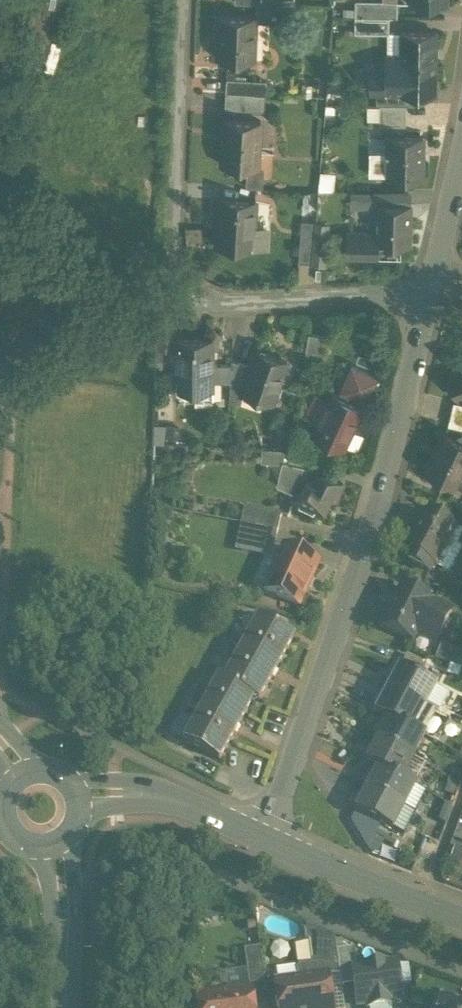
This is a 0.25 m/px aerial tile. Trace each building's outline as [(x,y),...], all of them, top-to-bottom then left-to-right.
[(397,1),(363,1),(362,17),(388,17),(396,18),(397,3),(397,2),(397,1)] [(255,17),(221,15),(220,41),(218,41),(217,59),(253,60),(255,17)] [(362,17),(354,17),(354,33),(388,33),(388,17),(362,17)] [(435,32),(401,31),(401,56),(386,56),(386,70),(371,69),(371,87),(376,92),(433,93),(433,74),(434,74),(435,32)] [(256,81),(226,79),(225,93),(255,95),(256,81)] [(255,95),(225,93),(224,109),(264,112),(265,96),(255,95)] [(405,105),(379,105),(379,125),(405,125),(405,105)] [(260,121),(223,119),(223,120),(225,121),(223,146),(222,146),(221,165),(233,166),(232,172),(246,173),(246,166),(257,167),(260,121)] [(422,137),(385,136),(385,137),(386,137),(386,152),(385,152),(385,153),(369,153),(369,176),(386,176),(386,177),(421,177),(422,137)] [(255,202),(220,199),(219,228),(217,228),(216,244),(252,247),(255,202)] [(376,234),(348,233),(348,256),(381,256),(381,244),(409,245),(409,244),(408,244),(409,206),(410,206),(410,205),(376,204),(376,206),(377,206),(376,234)] [(313,238),(300,237),(298,263),(311,264),(313,238)] [(327,239),(313,238),(311,264),(324,265),(327,239)] [(173,327),(159,326),(158,349),(172,350),(173,327)] [(322,336),(308,333),(303,363),(317,366),(322,336)] [(212,339),(176,338),(176,340),(177,340),(177,380),(176,380),(176,398),(196,398),(196,382),(211,382),(211,381),(211,364),(211,340),(212,340),(212,339)] [(287,362),(253,350),(253,351),(249,365),(240,389),(229,385),(228,400),(239,404),(244,391),(273,401),(287,362)] [(249,365),(231,359),(231,365),(229,382),(229,385),(240,389),(249,365)] [(231,365),(211,364),(211,381),(211,382),(229,382),(231,365)] [(377,378),(352,366),(338,394),(339,395),(342,390),(366,401),(377,378)] [(211,382),(196,382),(196,398),(211,398),(211,382)] [(338,394),(330,391),(322,409),(310,403),(305,414),(317,420),(311,433),(315,435),(314,437),(316,442),(321,440),(322,438),(343,448),(344,446),(351,431),(352,429),(351,428),(361,405),(339,395),(338,394)] [(453,402),(448,425),(461,428),(461,404),(453,402)] [(362,436),(351,431),(344,446),(356,451),(362,436)] [(442,433),(425,470),(437,476),(435,482),(444,486),(446,480),(453,484),(454,484),(461,468),(461,442),(456,439),(442,433)] [(321,471),(310,466),(310,467),(306,466),(283,460),(284,449),(262,448),(261,458),(281,460),(281,462),(285,463),(280,482),(299,491),(292,507),(322,521),(334,495),(335,495),(342,481),(342,480),(321,471)] [(347,468),(326,459),(321,471),(342,480),(347,468)] [(461,468),(454,484),(453,484),(461,488),(461,468)] [(280,515),(245,508),(242,524),(277,531),(280,515)] [(430,512),(417,535),(414,533),(405,550),(411,553),(407,559),(428,570),(432,564),(436,566),(436,565),(448,544),(457,527),(430,512)] [(277,531),(242,524),(237,548),(266,554),(272,555),(274,545),(277,531)] [(459,549),(448,544),(436,565),(447,571),(459,549)] [(252,584),(265,590),(283,549),(274,545),(272,555),(266,554),(252,584)] [(317,562),(284,547),(283,549),(265,590),(298,605),(317,562)] [(451,611),(400,586),(399,587),(401,588),(392,606),(390,605),(381,624),(413,639),(417,633),(435,642),(451,611)] [(241,650),(276,669),(293,637),(259,618),(241,650)] [(441,643),(435,659),(461,668),(461,667),(461,651),(441,643)] [(276,669),(241,650),(225,680),(253,698),(258,701),(276,669)] [(436,686),(399,667),(399,668),(400,669),(394,680),(389,678),(384,688),(424,709),(436,686)] [(201,712),(236,729),(253,698),(225,680),(220,677),(201,712)] [(424,709),(384,688),(388,691),(383,701),(378,699),(373,709),(425,736),(426,735),(413,729),(424,709)] [(425,736),(373,709),(372,710),(389,718),(384,729),(379,727),(374,737),(414,758),(425,736)] [(236,729),(201,712),(184,741),(218,760),(236,729)] [(414,758),(374,737),(378,740),(372,750),(368,748),(363,758),(415,785),(416,784),(403,778),(414,758)] [(415,785),(363,758),(362,759),(379,768),(373,778),(369,776),(364,786),(404,807),(415,785)] [(404,807),(364,786),(363,787),(368,789),(362,799),(358,797),(352,808),(392,829),(404,807)] [(334,936),(306,926),(308,943),(319,948),(321,962),(326,965),(327,975),(339,974),(336,951),(334,936)] [(259,947),(244,949),(248,985),(264,983),(259,947)] [(355,985),(353,970),(357,969),(354,948),(336,951),(339,974),(340,974),(342,987),(355,985)] [(299,965),(296,969),(297,979),(276,982),(280,1007),(331,1007),(327,975),(326,965),(321,962),(299,965)] [(353,970),(355,985),(358,1005),(368,1004),(369,1007),(372,1007),(391,1005),(391,1001),(402,999),(397,964),(357,969),(353,970)] [(327,975),(331,1007),(345,1007),(342,987),(340,974),(339,974),(327,975)] [(197,997),(199,1007),(253,1007),(250,990),(197,997)] [(436,1007),(461,1007),(461,1000),(440,993),(436,1007)]
